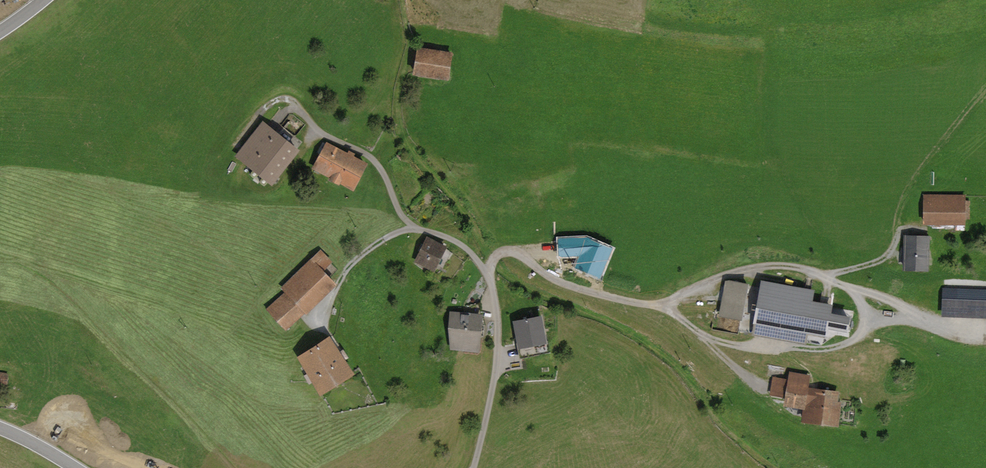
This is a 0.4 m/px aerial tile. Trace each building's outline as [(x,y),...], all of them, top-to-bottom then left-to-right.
[(424,46),(420,75),(456,79),(460,50),(424,46)] [(300,150),(263,122),(235,157),(272,186),(300,150)] [(368,163),(326,142),(312,170),(354,191),(368,163)] [(923,225),(965,225),(965,220),(970,220),(970,201),(965,201),(965,195),(923,195),(923,225)] [(929,272),(930,236),(904,235),(903,271),(929,272)] [(447,247),(427,237),(414,262),(434,272),(447,247)] [(586,237),(558,239),(559,257),(579,256),(575,268),(600,279),(612,248),(586,237)] [(285,329),(337,285),(315,258),(281,287),(285,292),(267,307),(285,329)] [(821,287),(767,279),(759,336),(817,344),(818,334),(837,337),(839,327),(858,329),(860,316),(839,314),(841,304),(819,301),(821,287)] [(753,321),(758,284),(730,280),(726,318),(753,321)] [(942,288),(941,317),(985,319),(985,289),(942,288)] [(450,350),(479,353),(482,315),(449,311),(448,328),(450,350)] [(542,316),(513,321),(518,349),(547,344),(542,316)] [(330,336),(296,358),(322,397),(355,375),(330,336)] [(793,380),(777,379),(777,396),(794,397),(794,405),(812,406),(811,422),(849,424),(852,385),(822,384),(822,371),(794,370),(793,380)] [(0,371),(0,406),(2,406),(4,382),(13,383),(14,373),(0,371)]
